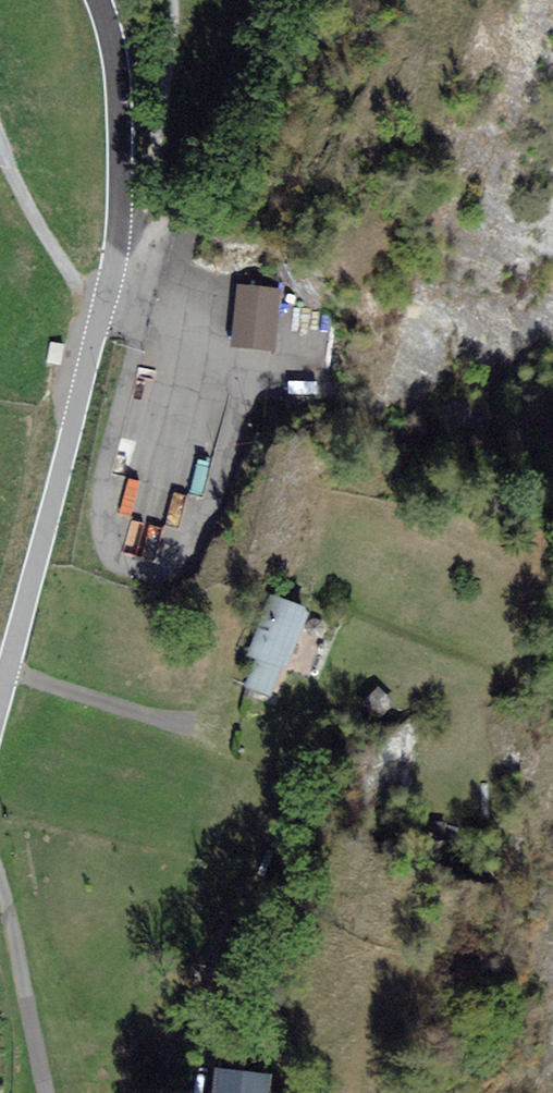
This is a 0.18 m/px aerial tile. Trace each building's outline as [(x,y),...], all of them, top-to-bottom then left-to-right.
[(280,289),(235,286),(231,348),(276,351),(280,289)] [(269,704),(304,612),(269,598),(245,659),(254,662),(242,694),(269,704)] [(268,1077),(212,1071),(210,1092),(267,1092),(268,1077)]
